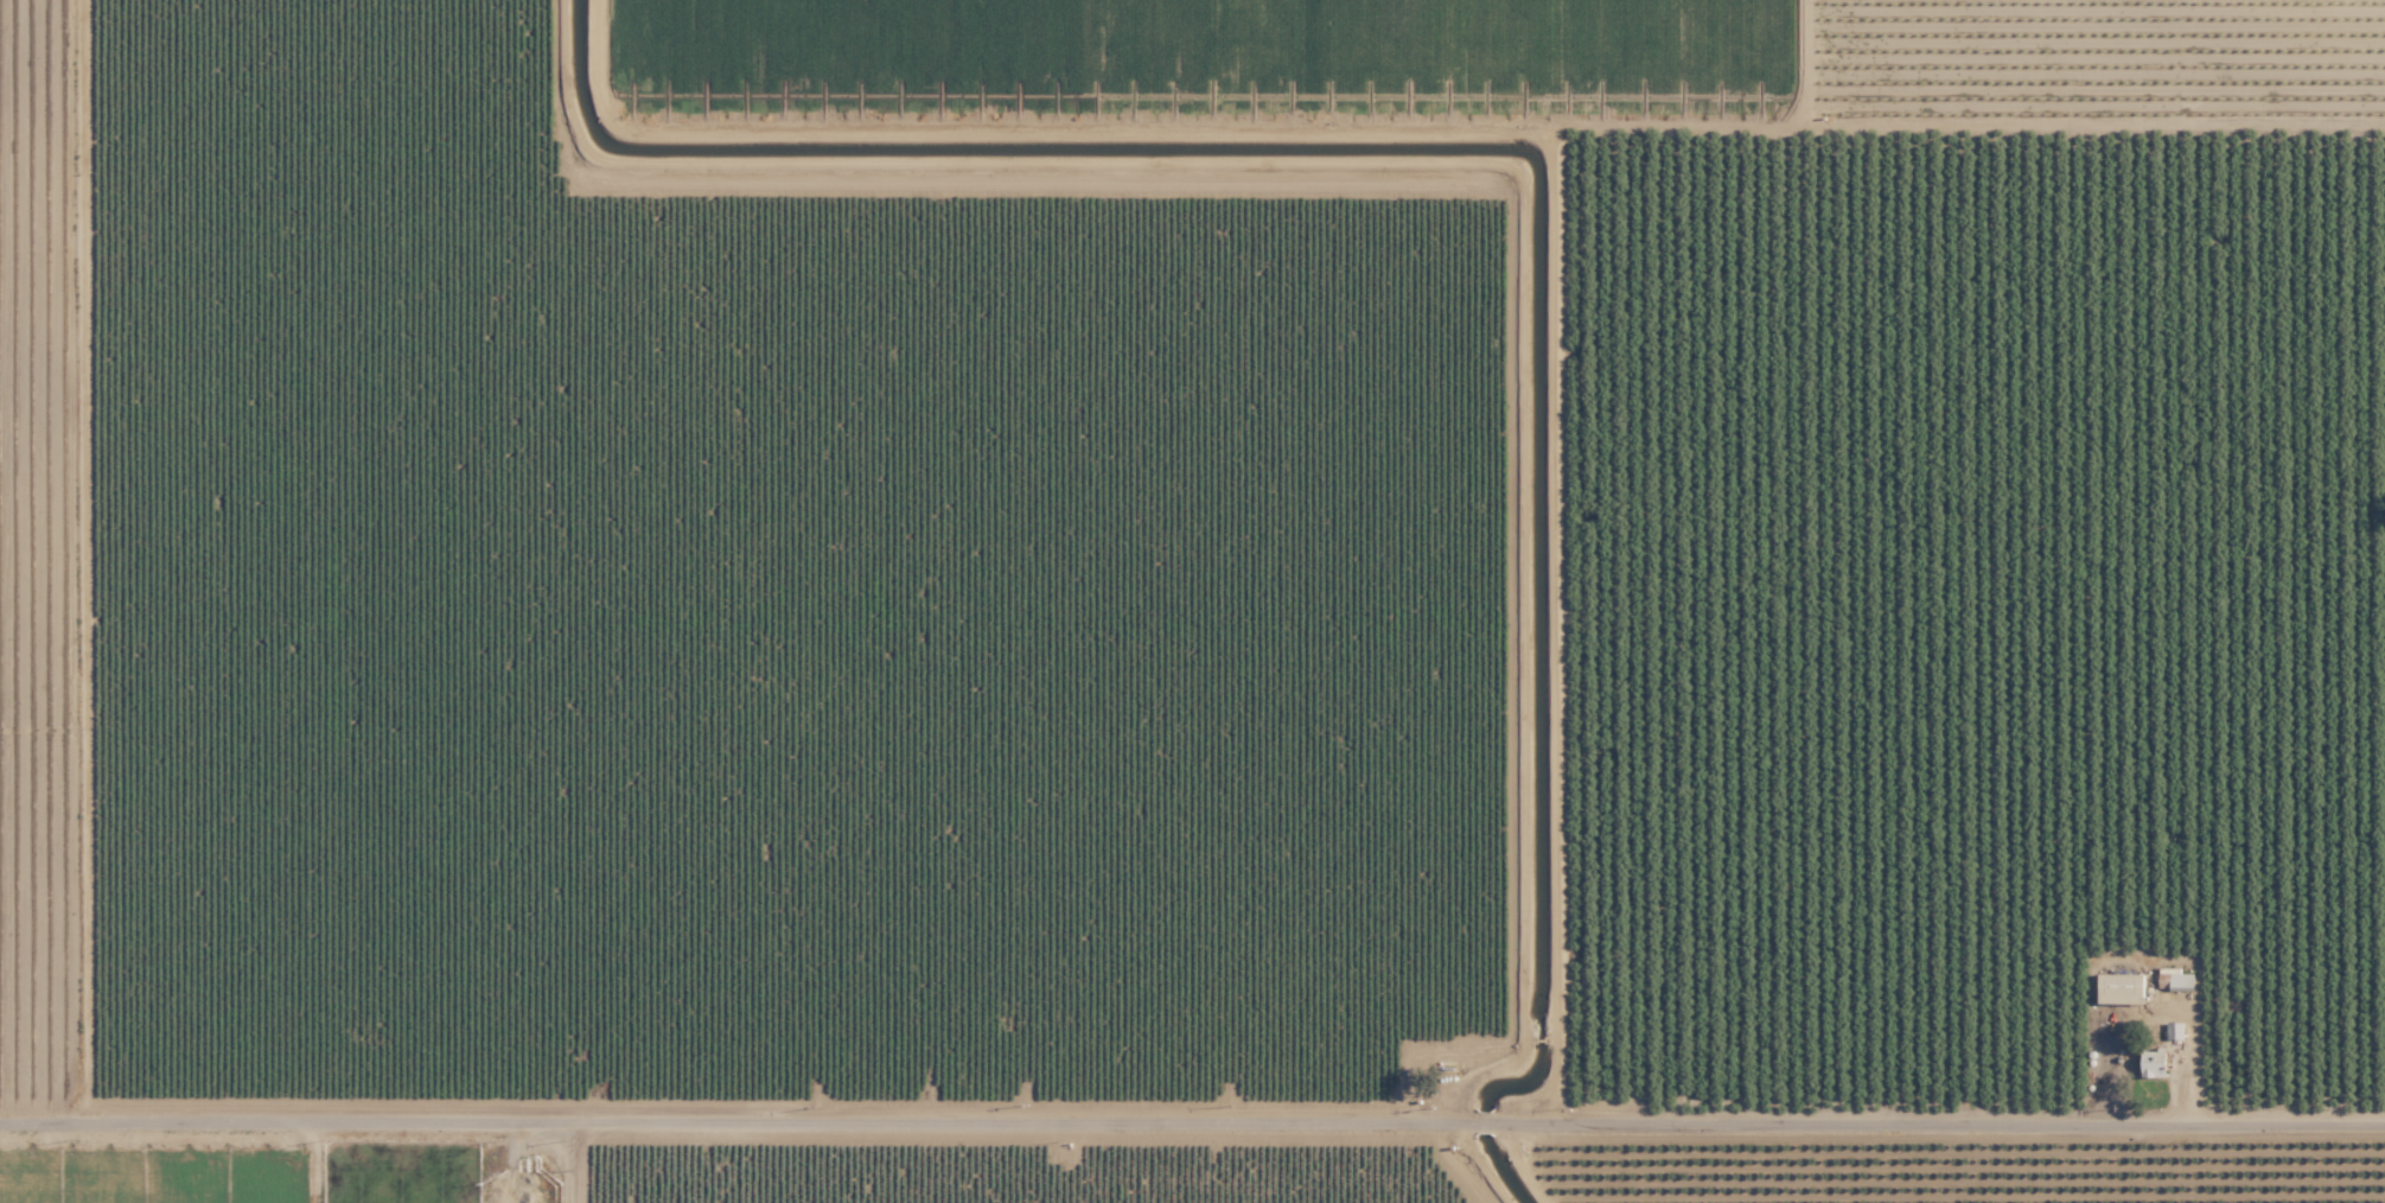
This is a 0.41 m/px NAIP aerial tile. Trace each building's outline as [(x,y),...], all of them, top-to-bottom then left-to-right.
[(2193,989),(2193,973),(2180,973),(2180,968),(2169,968),(2170,990),(2193,989)] [(2140,1049),(2140,1076),(2165,1076),(2165,1048),(2140,1049)]
